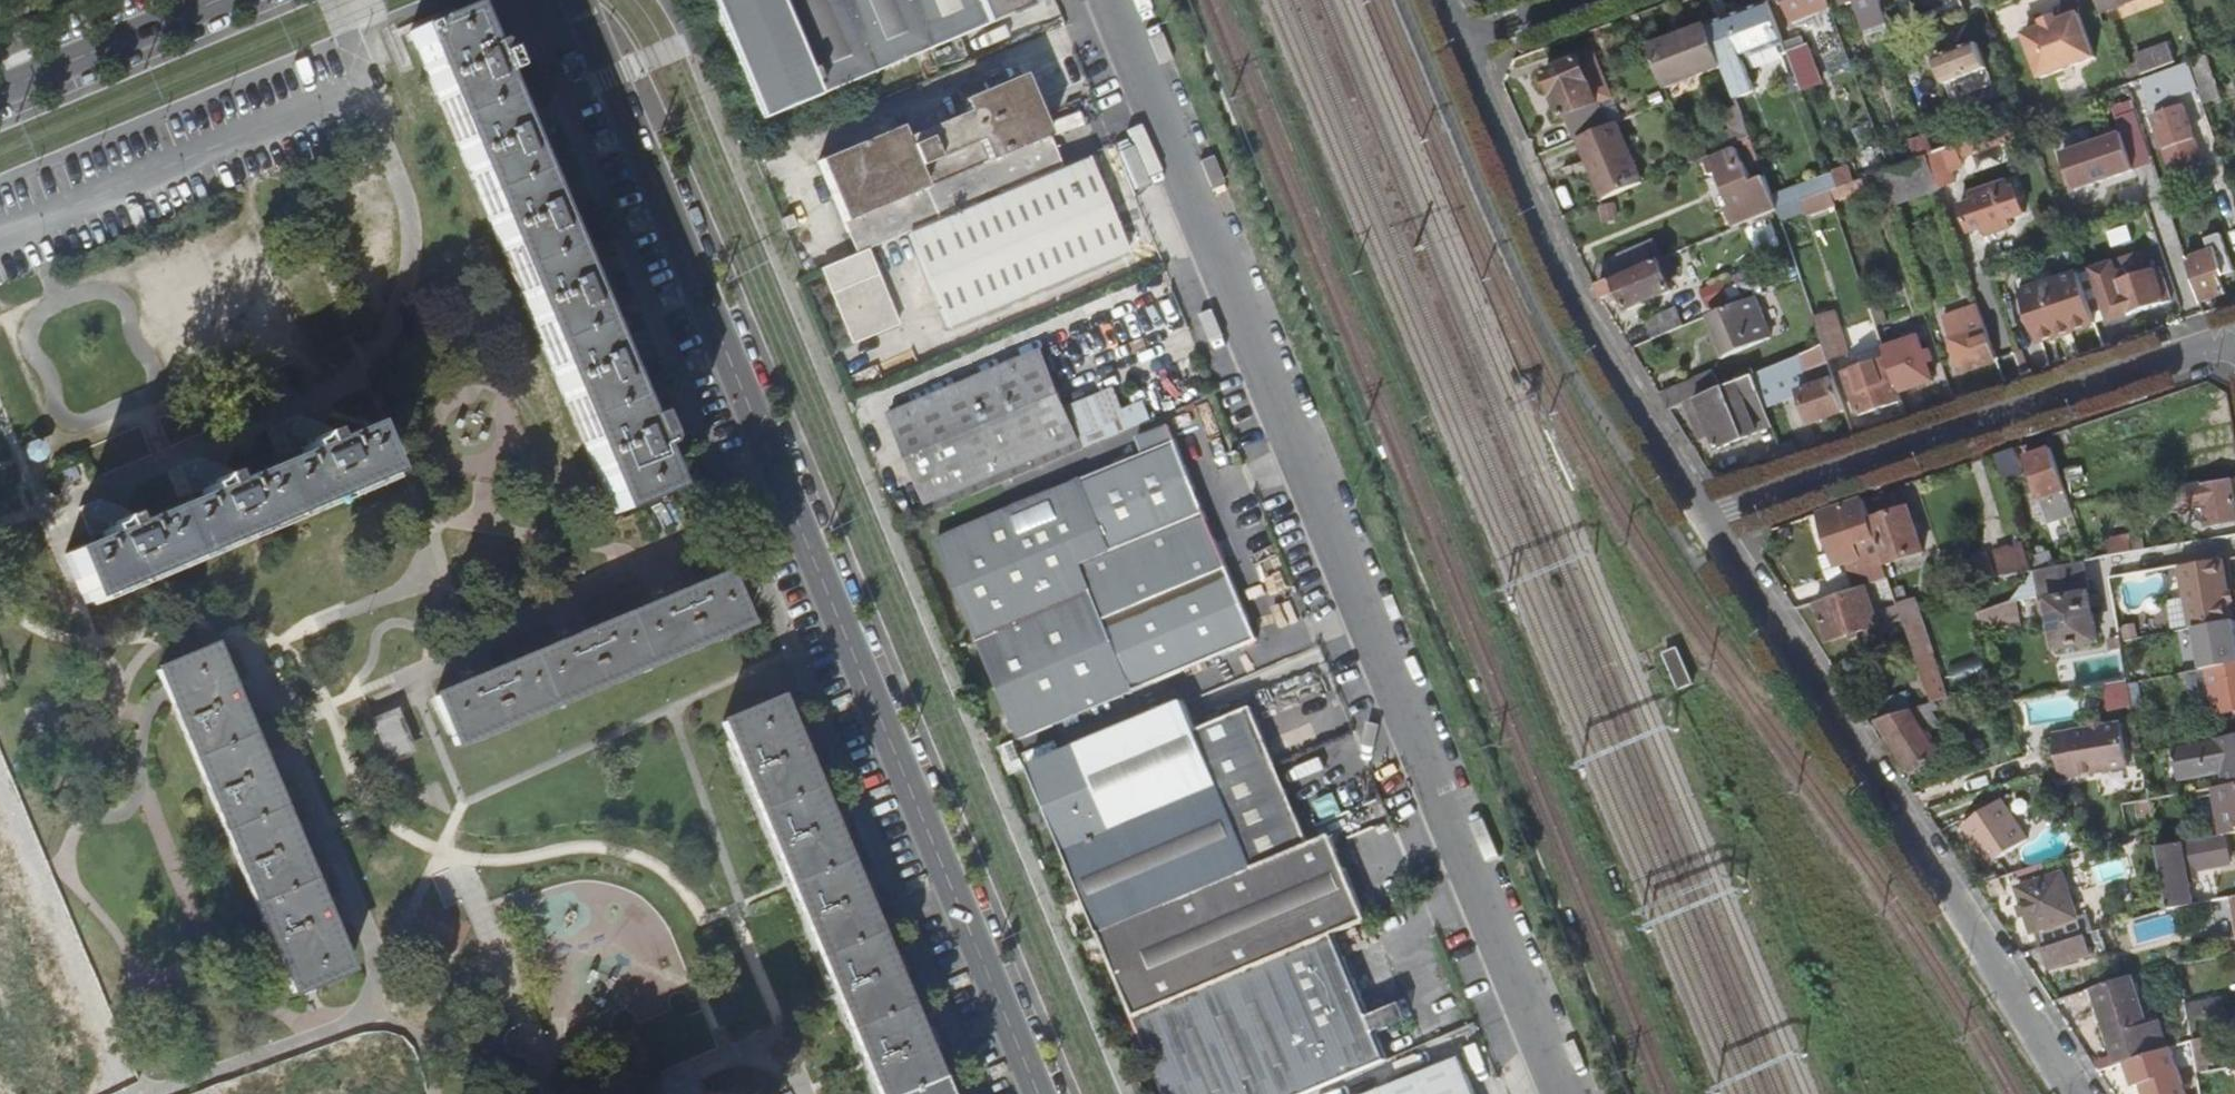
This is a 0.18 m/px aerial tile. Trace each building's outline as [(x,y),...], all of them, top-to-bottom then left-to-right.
[(763,119),(1039,0),(712,0),(763,119)] [(1796,22),(1831,9),(1827,0),(1787,0),(1796,22)] [(2101,12),(2133,0),(2097,0),(2101,12)] [(1708,27),(1724,67),(1736,99),(1755,92),(1743,60),(1785,44),(1769,3),(1708,27)] [(2040,78),(2101,59),(2086,8),(2024,26),(2040,78)] [(412,31),(615,512),(668,488),(651,448),(661,444),(662,447),(678,440),(663,406),(637,416),(619,374),(630,370),(631,373),(646,366),(632,332),(606,343),(588,301),(599,296),(600,299),(615,292),(601,259),(575,269),(557,227),(567,222),(569,226),(584,219),(570,184),(544,195),(526,154),(537,149),(538,152),(553,145),(539,112),(513,122),(495,80),(521,69),(507,35),(491,41),(492,45),(482,49),(465,9),(412,31)] [(1651,48),(1666,90),(1724,67),(1708,27),(1708,26),(1651,48)] [(1984,41),(1939,54),(1952,101),(1997,88),(1984,41)] [(2132,55),(2138,74),(2179,59),(2173,41),(2132,55)] [(1788,53),(1803,92),(1821,84),(1807,46),(1788,53)] [(1594,54),(1614,98),(1627,92),(1608,49),(1594,54)] [(1548,74),(1566,117),(1605,102),(1614,98),(1594,54),(1548,74)] [(2199,87),(2205,104),(2224,97),(2208,54),(2201,56),(2190,61),(2199,87)] [(2143,78),(2153,105),(2199,87),(2190,61),(2143,78)] [(904,123),(821,158),(860,251),(870,247),(1065,164),(1028,71),(965,98),(970,110),(909,136),(904,123)] [(2153,112),(2172,171),(2209,159),(2190,100),(2153,112)] [(1566,117),(1577,141),(1579,140),(1616,125),(1605,102),(1566,117)] [(1725,113),(1731,126),(1744,120),(1739,107),(1725,113)] [(1731,126),(1733,132),(1711,142),(1716,153),(1745,141),(1751,138),(1744,120),(1731,126)] [(2144,122),(2062,147),(2076,190),(2158,164),(2144,122)] [(1592,161),(1608,199),(1642,184),(1618,124),(1616,125),(1579,140),(1588,162),(1592,161)] [(1928,136),(1934,154),(1943,150),(1952,147),(1945,131),(1928,136)] [(1956,145),(1961,158),(1999,145),(1994,132),(1956,145)] [(1912,142),(1918,160),(1928,156),(1934,154),(1928,136),(1912,142)] [(1745,141),(1755,167),(1761,165),(1751,138),(1745,141)] [(1706,167),(1709,174),(1712,175),(1713,177),(1720,174),(1733,206),(1726,209),(1728,211),(1726,214),(1731,224),(1733,225),(1735,228),(1778,210),(1773,196),(1766,178),(1755,183),(1746,163),(1743,163),(1737,149),(1706,163),(1707,164),(1707,165),(1707,166),(1706,167)] [(1928,156),(1935,177),(1951,171),(1943,150),(1934,154),(1928,156)] [(1881,184),(1889,207),(1939,189),(1935,177),(1928,156),(1918,160),(1892,169),(1878,174),(1881,184)] [(1094,158),(914,233),(954,324),(1133,250),(1094,158)] [(1588,162),(1604,201),(1608,199),(1592,161),(1588,162)] [(1834,172),(1835,174),(1840,188),(1855,182),(1849,166),(1834,172)] [(1835,174),(1773,196),(1778,210),(1792,205),(1830,191),(1840,188),(1835,174)] [(1830,191),(1835,205),(1836,207),(1861,198),(1859,192),(1881,184),(1878,174),(1855,182),(1840,188),(1830,191)] [(1960,207),(1970,232),(1989,225),(1992,233),(2012,225),(2009,218),(2025,212),(2016,186),(2011,187),(2008,181),(1997,185),(1996,183),(1977,190),(1977,192),(1971,195),(1973,202),(1960,207)] [(1830,191),(1792,205),(1796,215),(1808,211),(1810,214),(1835,205),(1830,191)] [(2189,260),(2203,301),(2227,292),(2219,269),(2229,266),(2218,234),(2208,238),(2212,250),(2188,259),(2189,260)] [(1608,261),(1616,279),(1660,260),(1663,259),(1655,241),(1608,261)] [(822,266),(855,342),(902,322),(870,247),(860,251),(822,266)] [(2185,249),(2162,257),(2165,268),(2189,260),(2188,259),(2185,249)] [(1660,260),(1667,275),(1674,272),(1668,257),(1663,259),(1660,260)] [(1600,287),(1605,298),(1620,292),(1629,310),(1674,290),(1667,275),(1660,260),(1616,279),(1600,287)] [(1779,267),(1786,284),(1801,277),(1795,260),(1779,267)] [(2094,269),(2111,320),(2173,300),(2161,267),(2126,279),(2124,271),(2120,269),(2118,270),(2115,262),(2094,269)] [(2022,291),(2040,342),(2098,322),(2080,271),(2022,291)] [(1712,305),(1732,292),(1723,278),(1703,290),(1712,305)] [(1709,317),(1718,337),(1713,340),(1722,360),(1771,339),(1752,299),(1709,317)] [(1871,309),(1877,326),(1890,321),(1884,304),(1871,309)] [(1944,317),(1962,371),(1998,359),(1980,305),(1944,317)] [(1813,314),(1824,346),(1829,360),(1849,353),(1834,307),(1813,314)] [(1680,314),(1649,327),(1655,341),(1686,327),(1680,314)] [(1889,359),(1901,392),(1935,380),(1920,336),(1885,348),(1889,359)] [(1770,369),(1780,396),(1795,391),(1791,379),(1830,364),(1829,360),(1824,346),(1770,369)] [(891,414),(930,508),(1084,446),(1085,449),(1152,421),(1145,404),(1125,412),(1115,389),(1068,409),(1044,351),(891,414)] [(1846,374),(1861,416),(1904,401),(1901,392),(1889,359),(1846,374)] [(1814,380),(1817,386),(1835,380),(1833,373),(1814,380)] [(1800,392),(1811,423),(1846,412),(1835,380),(1817,386),(1800,392)] [(1692,382),(1661,396),(1670,410),(1699,397),(1692,382)] [(1698,400),(1719,450),(1759,433),(1745,398),(1733,403),(1727,387),(1698,400)] [(1148,454),(939,540),(1023,739),(1262,639),(1173,425),(1141,438),(1148,454)] [(68,557),(88,602),(386,475),(367,430),(68,557)] [(1995,455),(2005,482),(2025,474),(2016,448),(1995,455)] [(2026,457),(2049,522),(2075,513),(2073,508),(2053,448),(2026,457)] [(2211,526),(2234,522),(2234,480),(2187,488),(2191,509),(2207,506),(2211,526)] [(1819,515),(1837,567),(1860,559),(1870,585),(1881,581),(1891,578),(1886,565),(1871,521),(1864,500),(1819,515)] [(2126,506),(2129,521),(2147,518),(2145,503),(2126,506)] [(1871,521),(1886,565),(1925,552),(1909,508),(1871,521)] [(2025,539),(2036,571),(2060,567),(2054,550),(2042,553),(2035,536),(2025,539)] [(2111,540),(2114,557),(2135,554),(2131,537),(2111,540)] [(1974,556),(1982,580),(2036,571),(2025,539),(1996,548),(2001,564),(1995,566),(1990,551),(1974,556)] [(2192,629),(2205,626),(2234,621),(2234,612),(2226,559),(2182,567),(2192,629)] [(725,577),(438,697),(458,744),(745,622),(725,577)] [(1881,581),(1895,621),(1904,618),(1900,604),(1891,578),(1881,581)] [(1819,603),(1833,642),(1881,625),(1868,586),(1819,603)] [(2050,600),(2058,650),(2100,643),(2092,593),(2050,600)] [(1904,618),(1933,704),(1948,698),(1915,599),(1900,604),(1904,618)] [(1990,610),(1990,623),(2023,624),(2023,603),(2006,603),(2005,610),(1990,610)] [(2187,629),(2190,642),(2207,638),(2205,626),(2192,629),(2187,629)] [(161,673),(295,992),(349,969),(216,650),(161,673)] [(2219,714),(2234,711),(2234,665),(2211,670),(2219,714)] [(2206,667),(2190,672),(2199,701),(2215,696),(2206,667)] [(2109,683),(2111,706),(2134,704),(2132,680),(2109,683)] [(1878,705),(1884,721),(1912,711),(1915,710),(1910,695),(1878,705)] [(725,721),(861,1044),(917,1029),(777,699),(725,721)] [(1142,1016),(1138,1018),(1170,1093),(1311,1093),(1391,1060),(1380,1033),(1394,1028),(1386,1008),(1372,1014),(1338,934),(1373,919),(1337,835),(1314,845),(1256,707),(1200,731),(1188,702),(1036,766),(1142,1016)] [(1880,722),(1915,774),(1942,756),(1912,711),(1884,721),(1880,722)] [(374,723),(390,759),(412,750),(398,714),(374,723)] [(2055,737),(2062,779),(2130,767),(2123,724),(2055,737)] [(2177,763),(2188,761),(2191,777),(2208,775),(2207,766),(2222,764),(2223,772),(2226,786),(2234,784),(2234,737),(2219,740),(2175,748),(2177,763)] [(2177,763),(2180,779),(2191,777),(2188,761),(2177,763)] [(2207,766),(2208,775),(2223,772),(2222,764),(2207,766)] [(2224,836),(2227,835),(2234,834),(2234,784),(2226,786),(2215,788),(2224,836)] [(2001,803),(1964,827),(1991,868),(2028,844),(2001,803)] [(2159,847),(2170,909),(2171,910),(2195,906),(2191,881),(2199,879),(2197,870),(2232,864),(2227,835),(2224,836),(2159,847)] [(2020,890),(2035,934),(2039,933),(2045,949),(2085,936),(2065,875),(2020,890)] [(2085,936),(2045,949),(2052,970),(2092,957),(2085,936)] [(2182,966),(2191,1017),(2213,1013),(2204,962),(2182,966)] [(2096,990),(2120,1065),(2159,1053),(2134,978),(2096,990)] [(1386,1008),(1394,1028),(1411,1020),(1404,1001),(1386,1008)] [(882,1093),(944,1093),(917,1029),(861,1044),(882,1093)] [(2196,1041),(2201,1069),(2211,1067),(2217,1066),(2212,1039),(2196,1041)] [(2177,1047),(2186,1091),(2204,1087),(2202,1074),(2201,1069),(2196,1041),(2195,1041),(2177,1047)] [(252,1093),(407,1093),(386,1042),(252,1093)] [(1466,1058),(1380,1093),(1481,1093),(1466,1058)] [(1136,1085),(1140,1093),(1147,1093),(1142,1083),(1136,1085)]
